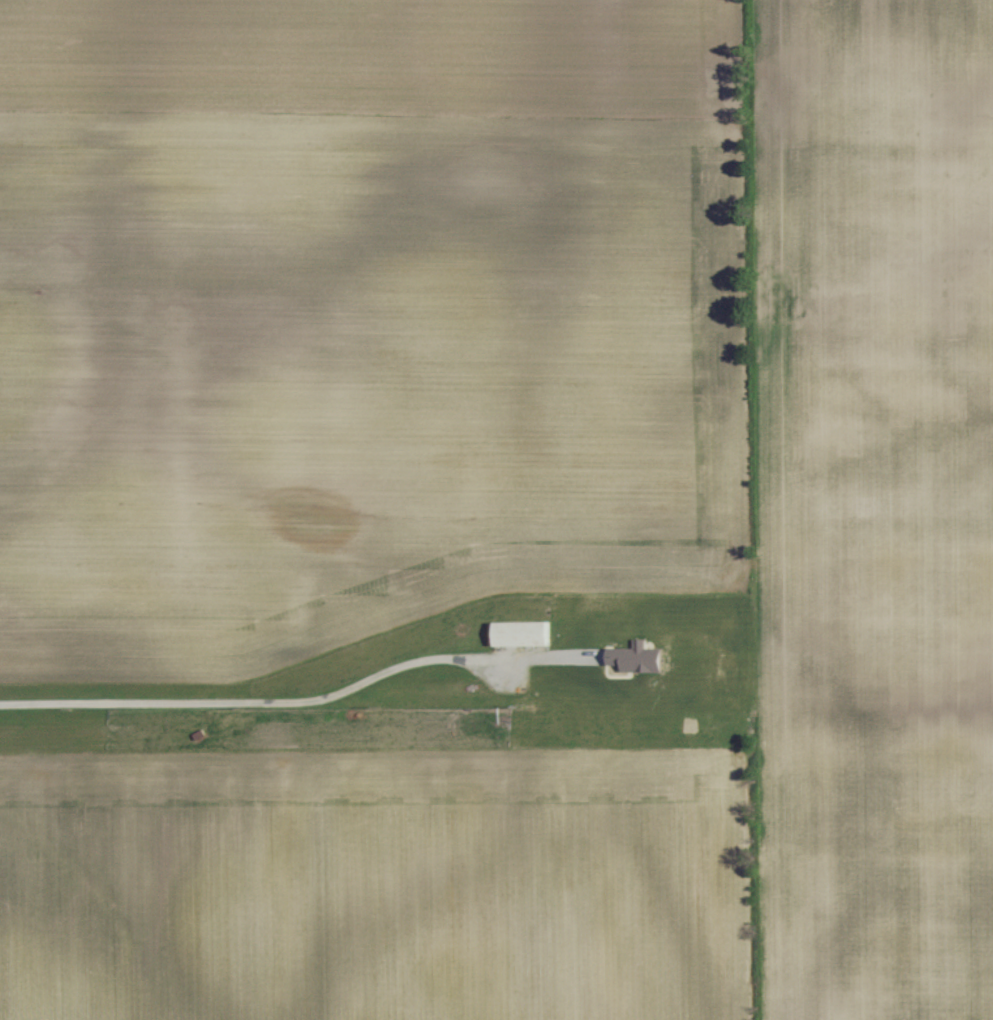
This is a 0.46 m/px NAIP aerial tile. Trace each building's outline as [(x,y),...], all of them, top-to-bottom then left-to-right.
[(498,622),(498,646),(553,645),(553,621),(498,622)] [(638,649),(613,648),(613,664),(627,664),(626,670),(664,671),(665,649),(649,649),(649,640),(638,639),(638,649)]
